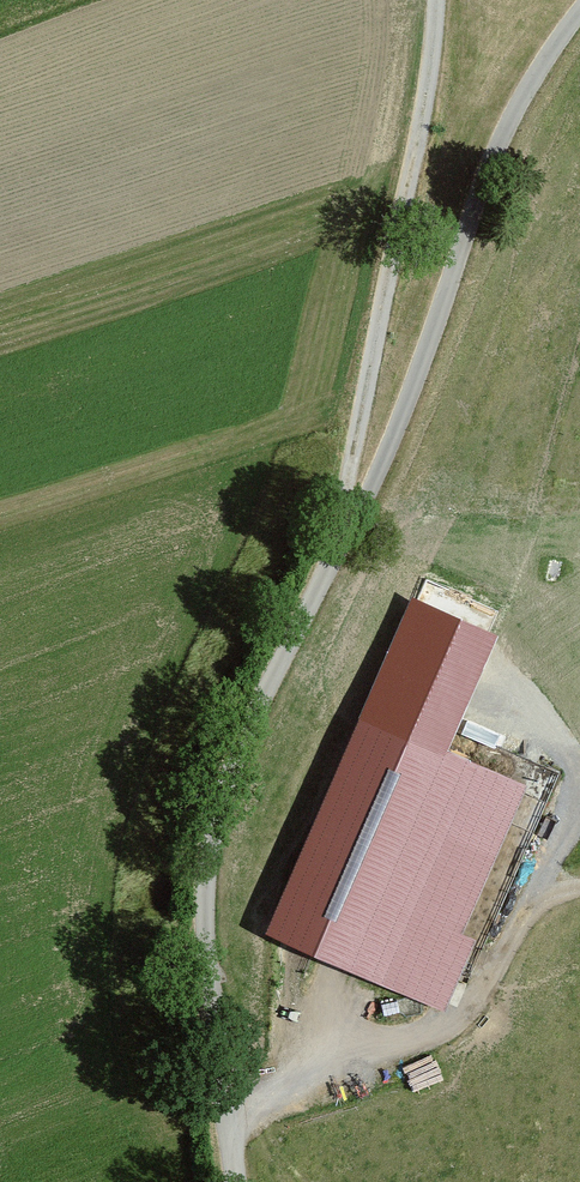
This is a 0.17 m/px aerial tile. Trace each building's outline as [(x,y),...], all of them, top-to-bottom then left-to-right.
[(532,784),(359,708),(261,927),(435,1011),(532,784)]
